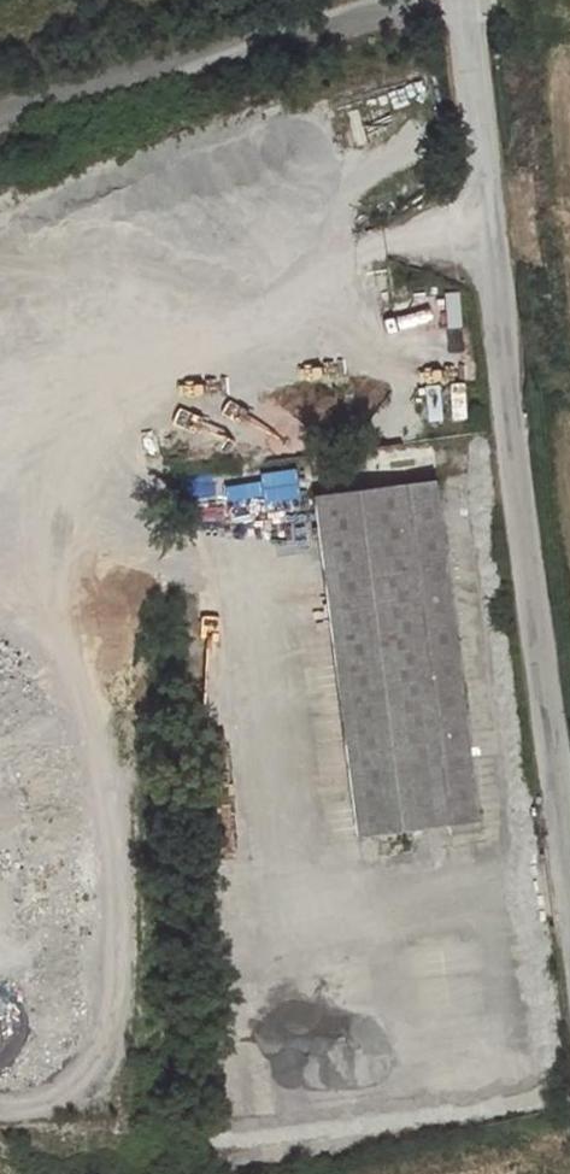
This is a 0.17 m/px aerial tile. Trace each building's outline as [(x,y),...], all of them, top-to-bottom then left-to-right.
[(446,293),(446,328),(460,328),(460,293),(446,293)] [(465,416),(464,383),(449,384),(450,417),(465,416)] [(223,425),(223,442),(265,443),(266,427),(223,425)] [(328,491),(338,565),(372,831),(458,818),(503,812),(467,538),(460,471),(328,491)] [(313,697),(337,693),(333,668),(309,672),(313,697)] [(503,812),(458,818),(460,834),(504,826),(503,812)] [(363,965),(338,966),(343,1043),(365,1041),(363,1005),(366,1005),(363,965)] [(331,1005),(302,1007),(304,1045),(333,1043),(331,1005)]
